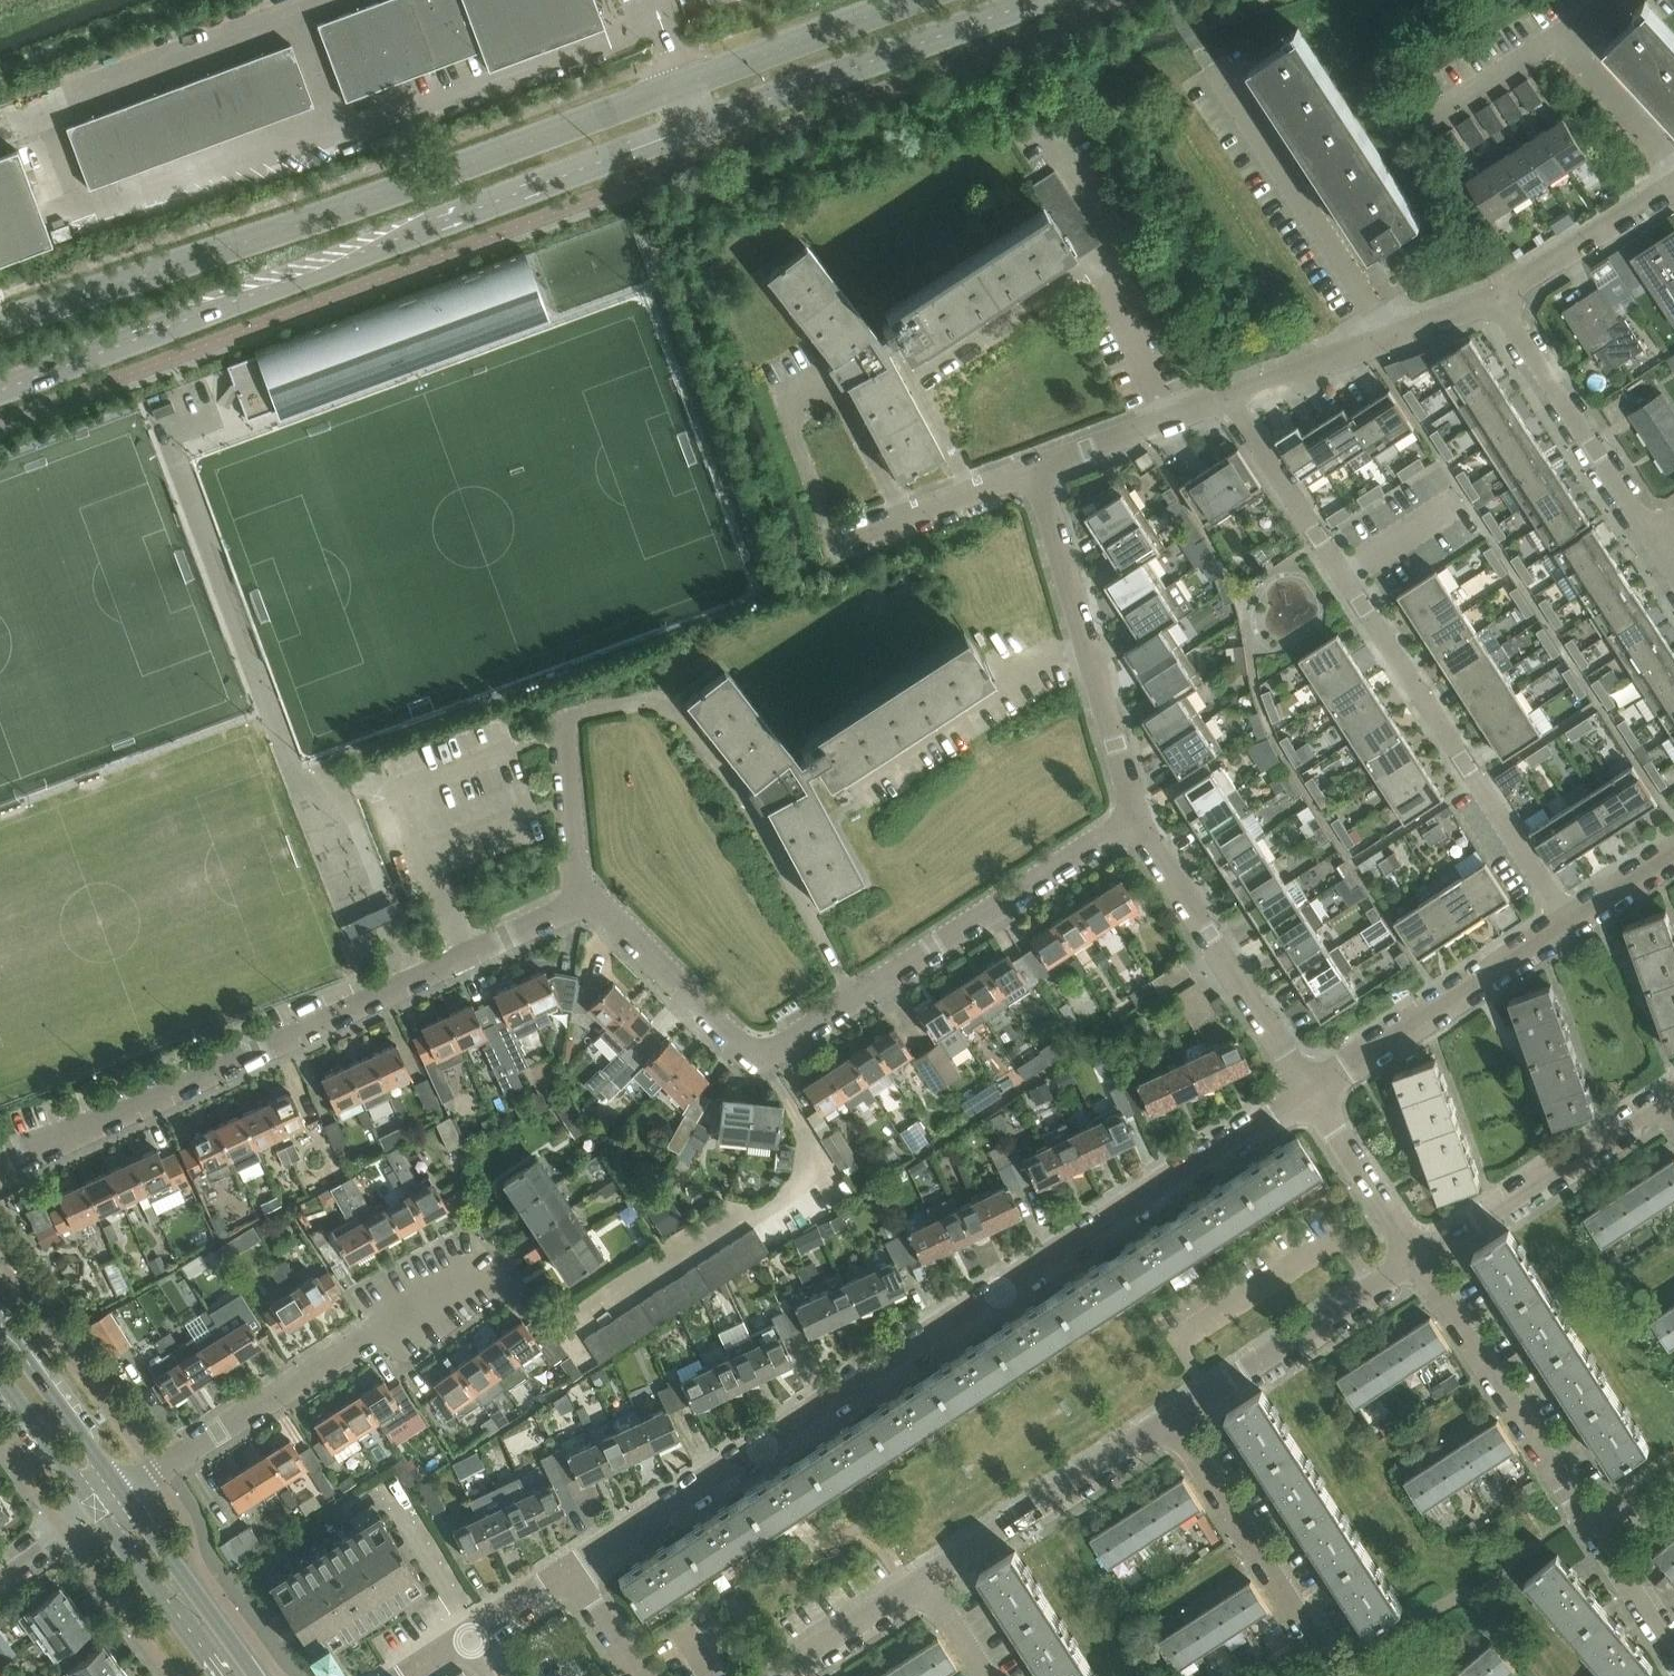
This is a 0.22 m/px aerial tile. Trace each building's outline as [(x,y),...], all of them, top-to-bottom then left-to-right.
[(318,25),(347,101),(482,51),(489,70),(605,27),(595,0),(385,0),(318,25)] [(1664,19),(1651,6),(1612,42),(1673,109),(1673,30),(1664,19)] [(1425,219),(1414,202),(1302,34),(1258,63),(1360,216),(1355,219),(1366,236),(1371,233),(1380,248),(1425,219)] [(291,44),(68,127),(91,188),(314,105),(291,44)] [(585,74),(584,69),(582,64),(569,69),(573,79),(585,74)] [(1544,101),(1530,79),(1516,88),(1530,109),(1544,101)] [(1525,113),(1510,91),(1497,100),(1512,122),(1525,113)] [(1506,126),(1491,104),(1478,112),(1492,134),(1506,126)] [(1486,138),(1472,116),(1459,125),(1473,147),(1486,138)] [(1566,118),(1545,132),(1571,171),(1592,157),(1566,118)] [(1467,151),(1453,129),(1440,137),(1454,160),(1467,151)] [(1552,183),(1571,171),(1545,132),(1526,144),(1552,183)] [(1552,183),(1526,144),(1507,157),(1533,196),(1552,183)] [(54,242),(19,150),(0,157),(0,265),(54,244),(54,242)] [(1514,209),(1533,196),(1507,157),(1488,169),(1514,209)] [(1494,221),(1514,209),(1488,169),(1468,182),(1494,221)] [(1031,186),(1039,199),(1063,183),(1055,170),(1031,186)] [(1071,195),(1063,183),(1039,199),(1047,211),(1071,195)] [(1047,211),(1048,212),(1055,222),(1079,207),(1071,195),(1047,211)] [(1087,219),(1079,207),(1055,222),(1063,234),(1087,219)] [(803,249),(766,278),(766,279),(770,277),(788,306),(787,306),(788,307),(791,305),(810,334),(809,334),(810,335),(813,333),(832,363),(832,364),(828,368),(840,386),(845,384),(846,385),(866,414),(863,416),(863,417),(864,417),(883,445),(879,447),(880,448),(900,477),(896,478),(897,480),(939,457),(887,362),(886,362),(881,354),(896,344),(900,349),(903,348),(907,355),(920,347),(921,348),(922,347),(921,345),(950,327),(951,328),(953,327),(952,326),(980,307),(981,309),(982,308),(981,306),(1010,288),(1011,289),(1012,289),(1011,287),(1040,268),(1041,270),(1042,269),(1041,267),(1070,249),(1071,250),(1072,249),(1070,246),(1063,234),(1055,222),(1048,212),(897,310),(898,313),(881,324),(887,335),(874,343),(869,335),(803,249)] [(1063,234),(1070,246),(1095,231),(1087,219),(1063,234)] [(1103,243),(1095,231),(1070,246),(1072,249),(1079,259),(1103,243)] [(1636,264),(1673,321),(1673,239),(1636,264)] [(228,366),(248,420),(281,407),(283,410),(286,409),(287,414),(286,414),(286,415),(394,375),(394,374),(392,375),(391,370),(392,370),(389,362),(431,346),(434,354),(435,354),(437,358),(435,359),(436,360),(544,320),(543,319),(542,319),(540,315),(545,313),(522,251),(255,350),(257,355),(228,366)] [(1621,275),(1563,313),(1588,350),(1593,346),(1597,351),(1595,353),(1608,373),(1632,357),(1631,356),(1645,347),(1626,319),(1623,321),(1613,307),(1633,294),(1621,275)] [(1435,365),(1448,385),(1486,360),(1472,339),(1462,346),(1458,340),(1402,360),(1413,378),(1414,379),(1435,365)] [(1448,385),(1461,405),(1499,380),(1486,360),(1448,385)] [(1461,405),(1474,425),(1512,400),(1499,380),(1461,405)] [(1405,394),(1413,407),(1421,402),(1413,389),(1405,394)] [(1391,390),(1370,403),(1395,442),(1416,428),(1391,390)] [(1631,415),(1669,472),(1673,468),(1673,409),(1664,393),(1631,415)] [(1525,420),(1512,400),(1474,425),(1487,446),(1525,420)] [(1429,415),(1421,402),(1413,407),(1422,420),(1429,415)] [(1345,408),(1344,408),(1375,455),(1395,442),(1370,403),(1351,416),(1345,408)] [(1344,408),(1324,421),(1349,460),(1368,447),(1374,456),(1375,455),(1344,408)] [(1538,441),(1525,420),(1487,446),(1500,466),(1538,441)] [(1299,426),(1298,426),(1329,473),(1349,460),(1324,421),(1305,434),(1299,426)] [(1329,473),(1298,426),(1277,440),(1308,487),(1329,473)] [(1431,434),(1439,447),(1447,442),(1439,429),(1431,434)] [(1500,466),(1513,486),(1551,461),(1538,441),(1500,466)] [(1456,455),(1447,442),(1439,447),(1448,460),(1456,455)] [(1211,466),(1239,509),(1268,490),(1240,447),(1211,466)] [(1156,460),(1149,450),(1137,458),(1144,468),(1156,460)] [(1421,457),(1410,465),(1416,474),(1427,467),(1421,457)] [(1565,481),(1551,461),(1513,486),(1526,506),(1565,481)] [(1405,481),(1416,474),(1410,465),(1398,472),(1405,481)] [(1210,527),(1239,509),(1211,466),(1183,485),(1210,527)] [(1457,475),(1466,488),(1473,483),(1465,470),(1457,475)] [(1088,516),(1106,545),(1149,518),(1124,478),(1097,495),(1104,506),(1088,516)] [(1578,501),(1565,481),(1526,506),(1539,526),(1578,501)] [(1369,491),(1376,500),(1387,493),(1380,483),(1369,491)] [(1482,496),(1473,483),(1466,488),(1474,501),(1482,496)] [(1181,498),(1173,486),(1165,491),(1172,503),(1181,498)] [(1364,508),(1376,500),(1369,491),(1358,498),(1364,508)] [(1578,501),(1539,526),(1553,547),(1591,522),(1578,501)] [(1334,527),(1355,514),(1349,504),(1328,518),(1334,527)] [(1483,515),(1492,528),(1500,523),(1491,510),(1483,515)] [(1183,519),(1191,531),(1199,526),(1191,514),(1183,519)] [(1168,546),(1149,518),(1106,545),(1124,573),(1125,573),(1150,557),(1151,558),(1168,546)] [(1508,536),(1500,523),(1492,528),(1500,541),(1508,536)] [(1206,538),(1199,526),(1191,531),(1198,543),(1206,538)] [(1556,552),(1569,573),(1608,548),(1594,527),(1556,552)] [(1263,545),(1271,557),(1279,552),(1271,540),(1263,545)] [(1263,562),(1271,557),(1263,545),(1255,550),(1263,562)] [(1485,552),(1493,564),(1501,559),(1493,546),(1485,552)] [(1569,573),(1583,593),(1621,568),(1608,548),(1569,573)] [(1520,572),(1528,567),(1520,554),(1512,559),(1520,572)] [(1107,584),(1125,612),(1168,585),(1151,558),(1150,557),(1125,573),(1124,573),(1107,584)] [(1509,572),(1501,559),(1493,564),(1502,577),(1509,572)] [(1537,580),(1528,567),(1520,572),(1529,585),(1537,580)] [(1583,593),(1596,613),(1634,588),(1621,568),(1583,593)] [(1413,616),(1451,591),(1438,570),(1399,595),(1413,616)] [(1217,577),(1222,590),(1231,587),(1226,574),(1217,577)] [(1187,614),(1168,585),(1125,612),(1143,640),(1144,641),(1169,625),(1170,625),(1187,614)] [(1236,600),(1231,587),(1222,590),(1227,604),(1236,600)] [(1511,592),(1519,605),(1527,600),(1519,587),(1511,592)] [(1647,609),(1634,588),(1596,613),(1609,634),(1647,609)] [(1413,616),(1426,637),(1464,612),(1451,591),(1413,616)] [(1540,603),(1548,616),(1556,611),(1548,598),(1540,603)] [(1536,613),(1527,600),(1519,605),(1528,618),(1536,613)] [(1609,634),(1622,654),(1660,629),(1647,609),(1609,634)] [(1565,624),(1556,611),(1548,616),(1557,629),(1565,624)] [(1478,632),(1464,612),(1426,637),(1439,657),(1478,632)] [(1126,651),(1144,680),(1187,653),(1170,625),(1169,625),(1144,641),(1143,640),(1126,651)] [(1537,632),(1546,645),(1553,640),(1545,627),(1537,632)] [(1622,654),(1635,674),(1673,649),(1660,629),(1622,654)] [(1439,657),(1452,677),(1491,652),(1478,632),(1439,657)] [(1339,634),(1301,659),(1315,680),(1353,655),(1339,634)] [(820,901),(816,902),(817,904),(859,881),(807,785),(806,786),(801,778),(819,767),(822,772),(819,774),(823,780),(826,778),(827,779),(840,771),(841,772),(842,771),(841,770),(870,751),(871,752),(872,752),(871,750),(900,732),(901,733),(902,732),(901,731),(930,712),(931,713),(932,713),(931,711),(960,693),(961,694),(962,693),(961,692),(990,673),(990,675),(992,674),(974,645),(968,636),(816,735),(818,737),(801,749),(807,759),(794,768),(789,759),(790,759),(722,673),(685,702),(686,704),(689,701),(708,730),(707,730),(708,732),(711,729),(730,758),(729,758),(730,760),(733,757),(752,786),(752,787),(753,788),(748,792),(760,810),(766,808),(766,809),(767,809),(786,838),(783,840),(783,841),(784,841),(803,869),(800,871),(800,872),(801,872),(820,901)] [(1566,643),(1575,656),(1582,651),(1574,638),(1566,643)] [(1562,653),(1553,640),(1546,645),(1554,658),(1562,653)] [(1237,646),(1238,659),(1248,658),(1246,644),(1237,646)] [(1648,694),(1673,677),(1673,650),(1673,649),(1635,674),(1648,694)] [(1591,664),(1582,651),(1575,656),(1583,669),(1591,664)] [(1452,677),(1465,697),(1504,672),(1491,652),(1452,677)] [(1206,681),(1187,653),(1144,680),(1162,707),(1162,708),(1189,692),(1189,693),(1206,681)] [(1315,680),(1328,700),(1366,675),(1353,655),(1315,680)] [(1250,672),(1248,658),(1238,659),(1240,673),(1250,672)] [(1564,673),(1572,686),(1580,680),(1571,668),(1564,673)] [(1465,697),(1478,717),(1517,692),(1504,672),(1465,697)] [(1366,675),(1328,700),(1341,721),(1379,696),(1366,675)] [(1661,715),(1673,706),(1673,677),(1648,694),(1661,715)] [(1592,683),(1601,696),(1609,691),(1600,678),(1592,683)] [(1588,693),(1580,680),(1572,686),(1580,699),(1588,693)] [(1263,694),(1268,708),(1277,705),(1271,690),(1263,694)] [(1617,704),(1609,691),(1601,696),(1609,709),(1617,704)] [(1206,720),(1189,693),(1189,692),(1162,708),(1162,707),(1145,719),(1163,748),(1206,720)] [(1478,717),(1492,738),(1530,713),(1517,692),(1478,717)] [(1341,721),(1354,741),(1392,716),(1379,696),(1341,721)] [(1282,719),(1277,705),(1268,708),(1273,723),(1282,719)] [(1673,734),(1673,706),(1661,715),(1673,734)] [(1256,728),(1265,724),(1260,711),(1251,715),(1256,728)] [(1544,734),(1530,713),(1492,738),(1505,759),(1544,734)] [(1392,716),(1354,741),(1367,761),(1405,736),(1392,716)] [(1578,724),(1583,732),(1594,725),(1589,717),(1578,724)] [(1619,724),(1627,737),(1635,732),(1626,719),(1619,724)] [(1163,748),(1182,776),(1207,760),(1208,760),(1225,749),(1206,720),(1163,748)] [(1270,737),(1265,724),(1256,728),(1261,741),(1270,737)] [(1572,739),(1583,732),(1578,724),(1567,732),(1572,739)] [(1643,745),(1635,732),(1627,737),(1635,750),(1643,745)] [(1281,741),(1289,754),(1297,749),(1289,736),(1281,741)] [(1367,761),(1380,781),(1419,756),(1405,736),(1367,761)] [(1548,743),(1537,751),(1542,758),(1553,751),(1548,743)] [(1305,763),(1297,749),(1289,754),(1297,767),(1305,763)] [(1531,765),(1542,758),(1537,751),(1526,758),(1531,765)] [(1419,756),(1380,781),(1393,801),(1432,776),(1419,756)] [(1645,764),(1653,777),(1661,772),(1652,759),(1645,764)] [(1177,794),(1192,817),(1238,787),(1223,764),(1214,770),(1208,760),(1207,760),(1182,776),(1189,787),(1177,794)] [(1497,777),(1505,790),(1527,776),(1518,763),(1497,777)] [(1659,803),(1634,765),(1613,779),(1638,817),(1659,803)] [(1281,776),(1288,787),(1296,782),(1289,770),(1281,776)] [(1669,785),(1661,772),(1653,777),(1662,790),(1669,785)] [(1445,797),(1432,776),(1393,801),(1407,822),(1445,797)] [(1314,795),(1322,790),(1314,777),(1306,782),(1314,795)] [(1618,830),(1638,817),(1613,779),(1593,792),(1618,830)] [(1304,794),(1296,782),(1288,787),(1296,799),(1304,794)] [(1238,787),(1192,817),(1206,840),(1253,810),(1238,787)] [(1331,803),(1322,790),(1314,795),(1323,808),(1331,803)] [(1618,830),(1593,792),(1572,805),(1597,843),(1618,830)] [(1577,856),(1597,843),(1572,805),(1552,818),(1577,856)] [(1206,840),(1221,862),(1258,838),(1267,832),(1253,810),(1206,840)] [(1310,821),(1317,832),(1325,827),(1318,815),(1310,821)] [(1332,822),(1341,835),(1348,830),(1340,817),(1332,822)] [(1552,818),(1531,831),(1556,870),(1577,856),(1552,818)] [(1441,823),(1433,828),(1440,840),(1448,835),(1441,823)] [(1333,839),(1325,827),(1317,832),(1325,844),(1333,839)] [(1432,845),(1440,840),(1433,828),(1425,833),(1432,845)] [(1357,843),(1348,830),(1341,835),(1349,848),(1357,843)] [(1273,861),(1258,838),(1221,862),(1235,885),(1273,861)] [(1396,852),(1388,857),(1395,869),(1403,864),(1396,852)] [(1387,874),(1395,869),(1388,857),(1380,862),(1387,874)] [(1339,866),(1346,877),(1354,872),(1347,860),(1339,866)] [(1287,883),(1273,861),(1235,885),(1250,907),(1287,883)] [(1487,862),(1464,877),(1488,914),(1511,899),(1487,862)] [(1362,884),(1354,872),(1346,877),(1354,889),(1362,884)] [(1488,914),(1464,877),(1442,891),(1466,928),(1488,914)] [(1250,907),(1264,930),(1302,906),(1310,900),(1296,878),(1287,883),(1250,907)] [(1121,879),(1097,894),(1114,922),(1139,906),(1121,879)] [(1443,943),(1466,928),(1442,891),(1419,906),(1443,943)] [(1097,894),(1076,908),(1093,935),(1114,922),(1097,894)] [(1310,900),(1302,906),(1264,930),(1279,952),(1316,928),(1325,922),(1311,900),(1310,900)] [(1368,910),(1375,922),(1383,917),(1376,905),(1368,910)] [(1420,958),(1443,943),(1419,906),(1396,921),(1420,958)] [(1076,908),(1053,923),(1071,950),(1093,935),(1076,908)] [(1635,951),(1648,987),(1673,978),(1673,929),(1667,910),(1626,925),(1635,951)] [(1391,929),(1383,917),(1375,922),(1383,934),(1391,929)] [(1052,970),(1048,965),(1071,950),(1053,923),(1029,938),(1035,946),(1023,953),(1025,956),(1040,978),(1052,970)] [(1279,952),(1293,975),(1331,951),(1316,928),(1279,952)] [(1125,954),(1133,949),(1126,938),(1118,943),(1125,954)] [(1308,997),(1345,973),(1354,967),(1340,945),(1331,951),(1293,975),(1308,997)] [(1102,950),(1095,955),(1104,969),(1111,964),(1102,950)] [(1405,968),(1413,963),(1406,952),(1398,957),(1405,968)] [(1008,953),(984,968),(1001,995),(1025,979),(1030,986),(1040,979),(1040,978),(1025,956),(1014,962),(1008,953)] [(1075,978),(1084,972),(1076,959),(1067,965),(1075,978)] [(1182,960),(1152,980),(1160,992),(1190,972),(1182,960)] [(1001,995),(984,968),(961,983),(979,1010),(1001,995)] [(520,982),(534,1014),(560,1003),(562,1008),(572,1010),(577,984),(578,977),(556,973),(548,977),(545,971),(520,982)] [(1360,996),(1345,973),(1308,997),(1323,1020),(1360,996)] [(1648,987),(1671,1050),(1673,1049),(1673,978),(1648,987)] [(534,1014),(520,982),(494,994),(498,1000),(486,1006),(502,1040),(515,1069),(527,1063),(515,1039),(540,1027),(534,1014)] [(599,988),(577,984),(572,1010),(585,1012),(589,1009),(607,1027),(632,1002),(613,983),(603,993),(599,988)] [(961,983),(939,998),(956,1025),(979,1010),(961,983)] [(1511,999),(1533,1062),(1574,1048),(1552,985),(1511,999)] [(1204,991),(1182,1005),(1189,1015),(1211,1001),(1204,991)] [(969,1043),(956,1025),(939,998),(916,1012),(937,1044),(925,1051),(945,1082),(956,1074),(946,1058),(969,1043)] [(652,1022),(632,1002),(607,1027),(627,1047),(652,1022)] [(472,1004),(447,1016),(462,1048),(487,1036),(472,1004)] [(1171,1034),(1179,1029),(1169,1013),(1161,1018),(1171,1034)] [(462,1048),(447,1016),(422,1027),(425,1034),(414,1039),(443,1102),(455,1097),(444,1073),(468,1061),(462,1048)] [(985,1039),(994,1034),(983,1017),(974,1023),(985,1039)] [(1162,1039),(1171,1034),(1161,1018),(1153,1023),(1162,1039)] [(894,1027),(870,1043),(895,1081),(897,1085),(906,1079),(904,1069),(913,1055),(894,1027)] [(1237,1037),(1211,1049),(1225,1080),(1251,1067),(1237,1037)] [(521,1081),(515,1069),(502,1040),(492,1046),(506,1077),(512,1074),(516,1083),(521,1081)] [(644,1065),(663,1084),(688,1059),(669,1040),(644,1065)] [(870,1043),(848,1057),(865,1084),(873,1095),(895,1081),(870,1043)] [(397,1044),(371,1056),(386,1088),(412,1076),(397,1044)] [(1596,1111),(1574,1048),(1533,1062),(1554,1125),(1596,1111)] [(1211,1049),(1186,1061),(1200,1091),(1225,1080),(1211,1049)] [(934,1089),(945,1082),(925,1051),(914,1059),(934,1089)] [(602,1070),(611,1079),(628,1062),(619,1053),(602,1070)] [(347,1067),(361,1099),(366,1109),(390,1098),(386,1088),(371,1056),(347,1067)] [(848,1057),(826,1072),(843,1098),(865,1084),(848,1057)] [(1037,1066),(1031,1057),(1020,1065),(1026,1074),(1037,1066)] [(708,1079),(688,1059),(663,1084),(683,1104),(708,1079)] [(1396,1074),(1418,1136),(1459,1121),(1437,1059),(1396,1074)] [(1200,1091),(1186,1061),(1161,1072),(1175,1103),(1200,1091)] [(628,1062),(611,1079),(599,1090),(608,1099),(637,1071),(628,1062)] [(1122,1086),(1110,1062),(1099,1067),(1111,1091),(1122,1086)] [(337,1110),(361,1099),(347,1067),(322,1078),(337,1110)] [(821,1113),(843,1098),(826,1072),(804,1087),(821,1113)] [(1161,1072),(1125,1089),(1136,1113),(1147,1108),(1150,1114),(1175,1103),(1161,1072)] [(427,1079),(416,1085),(428,1110),(439,1105),(427,1079)] [(1120,1111),(1096,1123),(1110,1153),(1135,1141),(1124,1118),(1136,1113),(1125,1089),(1123,1085),(1111,1091),(1120,1111)] [(900,1088),(892,1094),(901,1108),(909,1102),(900,1088)] [(291,1093),(266,1104),(281,1136),(306,1124),(291,1093)] [(871,1093),(864,1098),(872,1110),(879,1105),(871,1093)] [(401,1095),(392,1099),(399,1113),(407,1109),(401,1095)] [(557,1106),(575,1134),(587,1126),(568,1098),(557,1106)] [(719,1138),(748,1141),(752,1101),(723,1098),(719,1138)] [(782,1104),(752,1101),(748,1141),(778,1144),(782,1104)] [(266,1104),(242,1115),(256,1147),(281,1136),(266,1104)] [(670,1140),(682,1147),(700,1116),(688,1109),(670,1140)] [(357,1114),(365,1130),(374,1126),(366,1110),(357,1114)] [(1033,1118),(1040,1134),(1048,1129),(1041,1114),(1033,1118)] [(242,1115),(217,1127),(232,1159),(237,1170),(262,1159),(256,1147),(242,1115)] [(451,1119),(438,1125),(449,1149),(462,1143),(451,1119)] [(325,1126),(335,1147),(347,1142),(337,1120),(325,1126)] [(1481,1185),(1459,1121),(1418,1136),(1440,1199),(1481,1185)] [(1110,1153),(1096,1123),(1072,1135),(1086,1164),(1110,1153)] [(382,1135),(387,1147),(411,1138),(406,1125),(382,1135)] [(208,1170),(232,1159),(217,1127),(192,1138),(195,1144),(180,1151),(200,1192),(215,1185),(208,1170)] [(839,1127),(821,1139),(841,1169),(859,1157),(839,1127)] [(1060,1177),(1086,1164),(1072,1135),(1046,1147),(1060,1177)] [(1296,1137),(1235,1177),(1258,1212),(1320,1172),(1296,1137)] [(295,1144),(286,1148),(293,1163),(302,1158),(295,1144)] [(775,1169),(793,1171),(796,1146),(778,1144),(775,1169)] [(403,1184),(409,1194),(424,1221),(448,1207),(430,1174),(427,1175),(428,1176),(417,1182),(397,1147),(386,1153),(395,1169),(403,1184)] [(1046,1147),(1011,1163),(1022,1187),(1032,1182),(1035,1188),(1060,1177),(1046,1147)] [(286,1148),(277,1152),(284,1167),(293,1163),(286,1148)] [(158,1149),(133,1161),(148,1193),(152,1202),(181,1188),(184,1195),(193,1190),(176,1154),(163,1160),(158,1149)] [(1006,1186),(982,1197),(996,1227),(1022,1215),(1011,1192),(1022,1187),(1011,1163),(1006,1153),(993,1159),(1006,1186)] [(604,1163),(598,1155),(585,1163),(591,1172),(604,1163)] [(507,1178),(523,1203),(553,1184),(537,1158),(507,1178)] [(1654,1172),(1673,1201),(1673,1200),(1673,1159),(1654,1172)] [(907,1167),(911,1175),(925,1169),(921,1160),(907,1167)] [(123,1204),(148,1193),(133,1161),(109,1172),(123,1204)] [(958,1167),(966,1185),(974,1181),(966,1163),(958,1167)] [(246,1167),(237,1171),(244,1185),(252,1181),(246,1167)] [(393,1189),(403,1184),(395,1169),(384,1175),(393,1189)] [(109,1172),(84,1184),(99,1215),(123,1204),(109,1172)] [(1673,1201),(1654,1172),(1631,1187),(1650,1216),(1666,1205),(1671,1210),(1673,1207),(1673,1202),(1673,1201)] [(352,1177),(342,1183),(377,1247),(400,1234),(386,1207),(382,1202),(370,1209),(352,1177)] [(1235,1177),(1173,1217),(1197,1252),(1258,1212),(1235,1177)] [(620,1188),(614,1179),(599,1189),(605,1197),(620,1188)] [(349,1263),(377,1247),(342,1183),(332,1189),(349,1220),(334,1229),(333,1228),(315,1238),(328,1261),(343,1252),(349,1263)] [(99,1215),(84,1184),(59,1196),(64,1206),(52,1212),(62,1233),(99,1215)] [(569,1208),(553,1184),(523,1203),(539,1228),(569,1208)] [(1631,1187),(1608,1202),(1627,1230),(1643,1220),(1647,1225),(1653,1220),(1650,1216),(1631,1187)] [(386,1207),(400,1234),(424,1221),(409,1194),(386,1207)] [(971,1239),(996,1227),(982,1197),(957,1209),(971,1239)] [(665,1233),(687,1218),(674,1199),(652,1215),(665,1233)] [(45,1201),(27,1209),(37,1229),(54,1221),(45,1201)] [(160,1219),(152,1202),(143,1206),(151,1223),(160,1219)] [(1630,1235),(1627,1230),(1608,1202),(1585,1217),(1604,1245),(1620,1235),(1624,1240),(1630,1235)] [(637,1215),(631,1205),(621,1211),(624,1217),(632,1218),(637,1215)] [(569,1208),(539,1228),(555,1252),(585,1232),(569,1208)] [(971,1239),(957,1209),(932,1221),(946,1251),(971,1239)] [(819,1224),(824,1235),(845,1225),(841,1215),(819,1224)] [(1197,1252),(1173,1217),(1111,1257),(1135,1293),(1197,1252)] [(908,1233),(897,1237),(909,1263),(920,1258),(922,1262),(946,1251),(932,1221),(908,1233)] [(113,1224),(105,1228),(112,1242),(120,1238),(113,1224)] [(54,1226),(42,1232),(46,1242),(58,1236),(54,1226)] [(754,1228),(742,1236),(757,1260),(769,1252),(754,1228)] [(1475,1254),(1513,1312),(1547,1289),(1509,1231),(1475,1254)] [(601,1258),(585,1232),(555,1252),(572,1277),(601,1258)] [(745,1268),(757,1260),(742,1236),(730,1244),(745,1268)] [(893,1261),(868,1272),(882,1301),(908,1289),(898,1268),(909,1263),(897,1237),(884,1243),(893,1261)] [(730,1244),(719,1251),(735,1275),(745,1268),(730,1244)] [(723,1282),(735,1275),(719,1251),(707,1258),(723,1282)] [(1073,1333),(1135,1293),(1111,1257),(1050,1298),(1073,1333)] [(707,1258),(696,1265),(712,1290),(723,1282),(707,1258)] [(118,1294),(133,1288),(120,1260),(105,1266),(118,1294)] [(278,1265),(287,1278),(294,1273),(286,1260),(278,1265)] [(814,1262),(805,1265),(811,1278),(819,1274),(814,1262)] [(278,1265),(271,1270),(279,1283),(287,1278),(278,1265)] [(701,1297),(712,1290),(696,1265),(686,1272),(701,1297)] [(797,1269),(803,1281),(811,1278),(805,1265),(797,1269)] [(331,1297),(341,1291),(329,1271),(319,1278),(317,1275),(294,1290),(310,1315),(333,1300),(331,1297)] [(690,1304),(701,1297),(686,1272),(674,1280),(690,1304)] [(868,1272),(844,1284),(858,1313),(882,1301),(868,1272)] [(678,1312),(690,1304),(674,1280),(662,1287),(678,1312)] [(215,1321),(222,1333),(239,1360),(262,1345),(241,1311),(252,1304),(239,1284),(228,1291),(238,1307),(215,1321)] [(858,1313),(844,1284),(819,1296),(833,1325),(858,1313)] [(662,1287),(652,1294),(668,1319),(678,1312),(662,1287)] [(1513,1312),(1545,1362),(1580,1339),(1547,1289),(1513,1312)] [(272,1308),(284,1327),(286,1330),(310,1315),(294,1290),(270,1305),(272,1308)] [(656,1326),(668,1319),(652,1294),(640,1302),(656,1326)] [(794,1334),(805,1329),(808,1336),(833,1325),(819,1296),(784,1312),(794,1334)] [(1011,1373),(1073,1333),(1050,1298),(988,1338),(1011,1373)] [(645,1333),(656,1326),(640,1302),(629,1309),(645,1333)] [(1652,1320),(1671,1349),(1673,1347),(1673,1306),(1652,1320)] [(199,1313),(208,1327),(215,1323),(215,1321),(206,1308),(199,1313)] [(629,1309),(618,1316),(634,1340),(645,1333),(629,1309)] [(783,1339),(794,1334),(784,1312),(771,1318),(779,1334),(755,1346),(768,1375),(794,1363),(783,1339)] [(109,1313),(85,1328),(107,1362),(130,1347),(109,1313)] [(622,1348),(634,1340),(618,1316),(607,1324),(622,1348)] [(1447,1355),(1453,1351),(1431,1318),(1409,1332),(1427,1361),(1443,1351),(1447,1355)] [(745,1319),(720,1330),(727,1344),(752,1333),(745,1319)] [(521,1320),(499,1337),(525,1373),(543,1360),(535,1349),(538,1347),(540,1346),(533,1336),(521,1320)] [(607,1324),(595,1331),(611,1355),(622,1348),(607,1324)] [(547,1326),(533,1336),(540,1346),(538,1347),(551,1365),(558,1360),(566,1353),(547,1326)] [(599,1363),(611,1355),(595,1331),(583,1339),(599,1363)] [(171,1351),(178,1362),(194,1388),(217,1374),(200,1348),(193,1336),(178,1346),(169,1332),(162,1337),(171,1351)] [(1409,1332),(1386,1347),(1404,1376),(1421,1365),(1425,1370),(1430,1365),(1427,1361),(1409,1332)] [(239,1360),(222,1333),(200,1348),(217,1374),(239,1360)] [(768,1375),(755,1346),(750,1335),(725,1347),(730,1357),(744,1387),(768,1375)] [(525,1373),(499,1337),(477,1352),(496,1378),(506,1392),(528,1376),(525,1373)] [(1011,1373),(988,1338),(927,1378),(950,1413),(1011,1373)] [(1545,1362),(1580,1415),(1615,1393),(1580,1339),(1545,1362)] [(1404,1376),(1386,1347),(1363,1362),(1382,1391),(1398,1380),(1402,1385),(1407,1380),(1404,1376)] [(178,1362),(171,1351),(163,1355),(163,1356),(148,1366),(158,1382),(153,1386),(162,1401),(168,1397),(171,1402),(194,1388),(178,1362)] [(477,1352),(456,1368),(474,1394),(496,1378),(477,1352)] [(719,1398),(744,1387),(730,1357),(705,1369),(719,1398)] [(1385,1395),(1382,1391),(1363,1362),(1339,1377),(1358,1406),(1375,1395),(1379,1400),(1385,1395)] [(481,1402),(474,1394),(456,1368),(433,1384),(440,1393),(429,1401),(445,1423),(456,1415),(458,1419),(481,1402)] [(680,1408),(690,1403),(694,1410),(719,1398),(705,1369),(680,1381),(678,1376),(667,1381),(670,1386),(680,1408)] [(888,1453),(950,1413),(927,1378),(865,1418),(888,1453)] [(359,1395),(377,1422),(384,1433),(418,1412),(403,1388),(392,1395),(383,1380),(359,1395)] [(641,1420),(655,1449),(681,1437),(669,1413),(680,1408),(670,1386),(658,1391),(666,1408),(641,1420)] [(1228,1414),(1266,1472),(1302,1449),(1264,1390),(1228,1414)] [(1650,1448),(1615,1393),(1580,1415),(1616,1470),(1650,1448)] [(377,1422),(359,1395),(337,1409),(354,1436),(377,1422)] [(361,1448),(354,1436),(337,1409),(314,1423),(323,1437),(313,1444),(325,1464),(336,1457),(338,1462),(361,1448)] [(888,1453),(865,1418),(803,1458),(826,1494),(888,1453)] [(630,1461),(655,1449),(641,1420),(616,1432),(630,1461)] [(1515,1459),(1520,1454),(1499,1421),(1476,1436),(1495,1464),(1510,1454),(1515,1459)] [(616,1432),(592,1443),(606,1473),(630,1461),(616,1432)] [(1497,1469),(1495,1464),(1476,1436),(1453,1451),(1471,1479),(1488,1469),(1492,1474),(1497,1469)] [(266,1454),(283,1481),(307,1466),(325,1495),(333,1490),(319,1468),(321,1466),(309,1446),(298,1453),(289,1439),(266,1454)] [(565,1449),(553,1455),(566,1482),(577,1477),(581,1484),(606,1473),(592,1443),(567,1455),(565,1449)] [(1334,1499),(1302,1449),(1266,1472),(1298,1522),(1334,1499)] [(451,1464),(457,1473),(478,1459),(473,1450),(451,1464)] [(1453,1451),(1430,1466),(1448,1494),(1465,1484),(1469,1488),(1474,1484),(1471,1479),(1453,1451)] [(266,1454),(244,1468),(261,1495),(283,1481),(266,1454)] [(552,1482),(527,1494),(540,1524),(567,1511),(556,1487),(566,1482),(553,1455),(541,1461),(552,1482)] [(803,1458),(742,1498),(765,1534),(826,1494),(803,1458)] [(401,1460),(394,1464),(408,1486),(414,1482),(401,1460)] [(1451,1499),(1448,1494),(1430,1466),(1407,1481),(1425,1509),(1442,1499),(1446,1503),(1451,1499)] [(238,1510),(261,1495),(244,1468),(220,1483),(238,1510)] [(349,1475),(338,1483),(342,1490),(354,1483),(349,1475)] [(1184,1477),(1161,1492),(1180,1521),(1196,1510),(1201,1515),(1206,1511),(1184,1477)] [(418,1487),(431,1514),(443,1509),(430,1481),(418,1487)] [(288,1509),(297,1503),(290,1492),(281,1498),(288,1509)] [(1161,1492),(1138,1507),(1157,1536),(1173,1525),(1178,1530),(1183,1526),(1180,1521),(1161,1492)] [(516,1535),(540,1524),(527,1494),(502,1506),(516,1535)] [(765,1534),(742,1498),(680,1538),(703,1574),(765,1534)] [(0,1499),(0,1522),(8,1516),(3,1509),(3,1504),(0,1499)] [(1333,1577),(1369,1553),(1334,1499),(1298,1522),(1333,1577)] [(270,1584),(287,1609),(274,1617),(288,1638),(300,1630),(312,1649),(310,1650),(323,1671),(340,1660),(331,1646),(401,1600),(408,1610),(427,1598),(420,1588),(425,1585),(379,1514),(376,1516),(370,1506),(351,1518),(357,1528),(270,1584)] [(502,1506),(477,1518),(491,1547),(516,1535),(502,1506)] [(1138,1507),(1115,1522),(1134,1551),(1150,1541),(1154,1545),(1160,1541),(1157,1536),(1138,1507)] [(466,1559),(491,1547),(477,1518),(453,1529),(466,1559)] [(1137,1555),(1134,1551),(1115,1522),(1091,1538),(1110,1567),(1127,1555),(1132,1560),(1137,1555)] [(223,1549),(235,1568),(265,1550),(253,1531),(223,1549)] [(642,1614),(703,1574),(680,1538),(618,1579),(642,1614)] [(1673,1574),(1673,1539),(1657,1554),(1673,1573),(1673,1574)] [(981,1575),(1018,1632),(1053,1610),(1016,1552),(981,1575)] [(1405,1607),(1369,1553),(1333,1577),(1368,1631),(1405,1607)] [(1527,1581),(1575,1637),(1606,1610),(1559,1554),(1527,1581)] [(1673,1581),(1673,1574),(1673,1573),(1669,1576),(1667,1574),(1656,1583),(1673,1604),(1673,1582),(1673,1581)] [(1252,1581),(1229,1596),(1247,1625),(1264,1614),(1268,1619),(1273,1614),(1252,1581)] [(33,1622),(42,1636),(79,1609),(69,1596),(66,1597),(60,1589),(23,1616),(29,1625),(33,1622)] [(1250,1629),(1247,1625),(1229,1596),(1205,1611),(1224,1640),(1241,1629),(1245,1634),(1250,1629)] [(79,1609),(42,1636),(39,1638),(54,1660),(92,1632),(86,1624),(88,1622),(79,1609)] [(1086,1660),(1053,1610),(1018,1632),(1047,1675),(1062,1675),(1086,1660)] [(1606,1610),(1575,1637),(1608,1675),(1643,1675),(1654,1666),(1606,1610)] [(1205,1611),(1183,1626),(1201,1655),(1217,1644),(1222,1649),(1227,1644),(1224,1640),(1205,1611)] [(1204,1659),(1201,1655),(1183,1626),(1159,1641),(1178,1670),(1195,1659),(1199,1664),(1204,1659)] [(3,1664),(13,1657),(0,1638),(0,1660),(3,1664)] [(915,1653),(930,1675),(942,1675),(950,1671),(954,1675),(960,1671),(938,1638),(915,1653)] [(1473,1661),(1485,1675),(1508,1675),(1510,1674),(1512,1675),(1517,1675),(1519,1673),(1493,1643),(1473,1661)] [(121,1667),(111,1653),(109,1655),(103,1647),(65,1675),(66,1675),(108,1675),(121,1667)] [(915,1653),(892,1668),(898,1675),(930,1675),(915,1653)] [(1086,1660),(1062,1675),(1096,1675),(1086,1660)] [(1473,1661),(1455,1675),(1485,1675),(1473,1661)] [(530,1672),(533,1675),(541,1675),(544,1674),(537,1663),(528,1668),(530,1672)] [(121,1667),(108,1675),(128,1675),(121,1667)] [(892,1668),(880,1675),(898,1675),(892,1668)]
